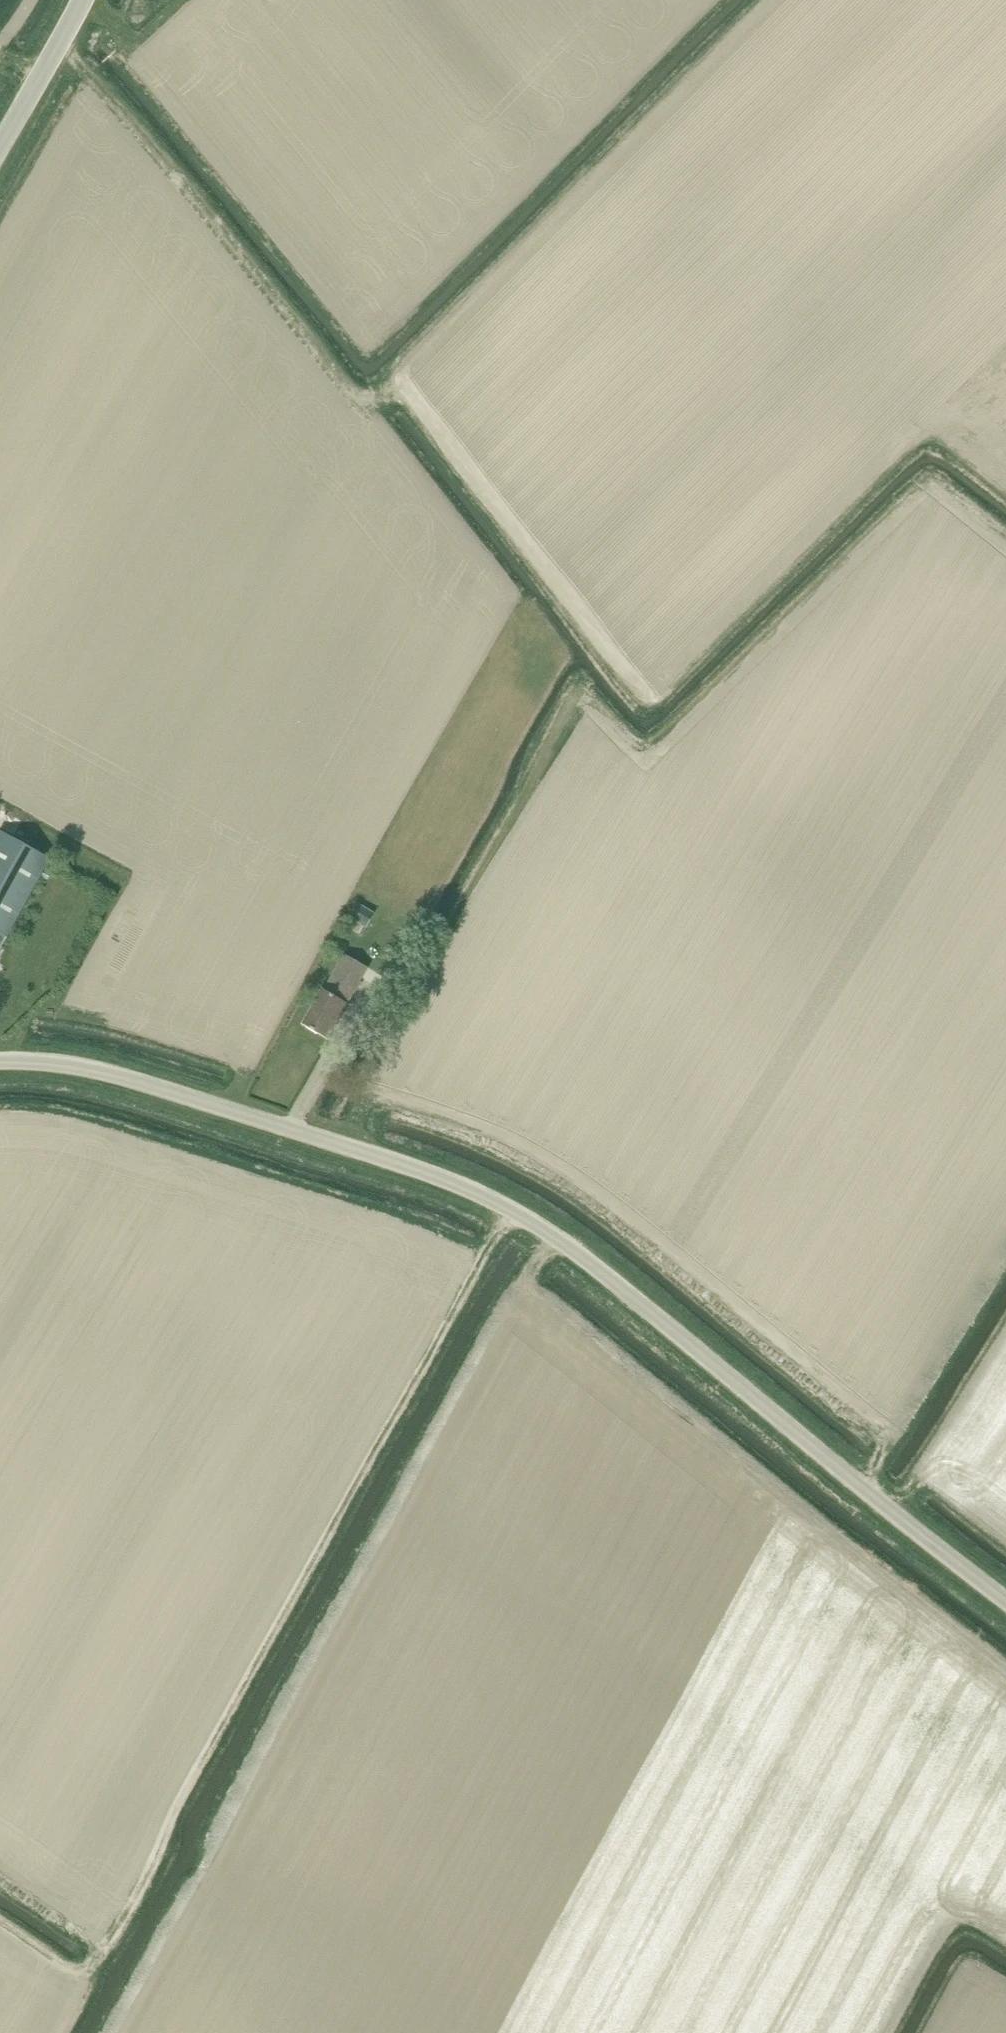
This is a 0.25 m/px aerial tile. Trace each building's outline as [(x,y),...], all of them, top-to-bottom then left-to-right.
[(50,859),(0,831),(0,950),(50,859)] [(356,898),(344,918),(363,928),(374,909),(356,898)] [(362,970),(344,960),(334,976),(333,975),(324,991),(323,990),(302,1025),(321,1036),(328,1025),(334,1029),(348,1004),(347,1004),(355,988),(353,987),(362,970)]
